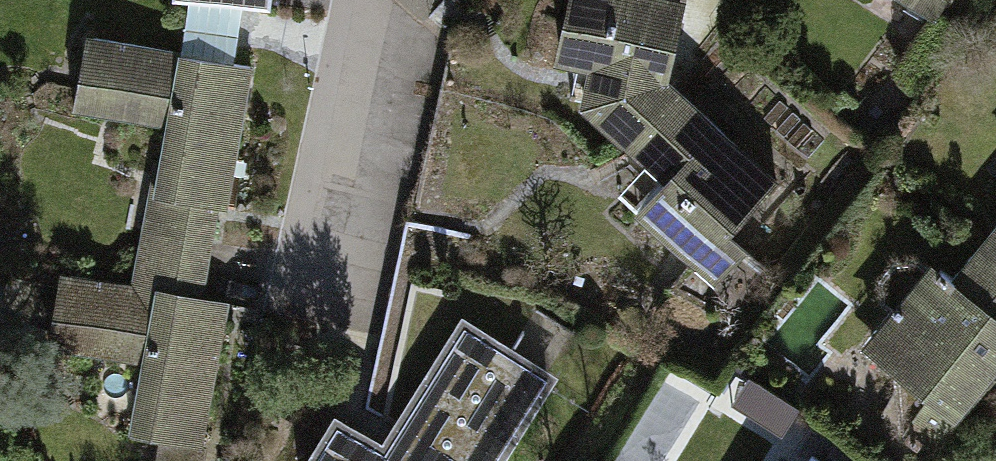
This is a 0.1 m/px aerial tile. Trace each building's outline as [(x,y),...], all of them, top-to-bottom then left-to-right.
[(176,0),(188,1),(242,7),(265,10),(266,0),(176,0)] [(626,142),(674,90),(663,80),(680,2),(672,0),(571,0),(559,57),(578,61),(594,65),(586,100),(585,104),(626,142)] [(944,0),(910,0),(935,15),(944,0)] [(188,1),(181,53),(234,63),(242,7),(188,1)] [(971,39),(935,15),(898,75),(920,95),(971,39)] [(191,205),(185,238),(210,243),(216,207),(225,209),(250,66),(234,63),(181,53),(86,36),(72,107),(167,124),(156,183),(191,205)] [(571,96),(586,100),(594,65),(578,61),(571,96)] [(773,181),(674,90),(626,142),(633,148),(650,164),(642,174),(658,189),(640,209),(693,257),(698,262),(726,232),(773,181)] [(650,164),(633,148),(620,157),(635,170),(619,190),(640,209),(658,189),(642,174),(650,164)] [(984,240),(995,250),(995,226),(984,240)] [(197,313),(210,243),(185,238),(143,230),(134,286),(62,273),(49,345),(146,362),(132,434),(201,445),(223,319),(197,313)] [(698,262),(693,257),(667,288),(672,292),(655,311),(672,327),(705,327),(714,316),(731,325),(773,273),(726,232),(698,262)] [(984,240),(954,276),(941,266),(938,271),(935,268),(931,273),(917,261),(895,263),(882,279),(884,301),(893,309),(889,313),(895,318),(871,347),(898,369),(903,432),(907,432),(904,437),(917,447),(920,442),(926,446),(995,357),(995,250),(984,240)] [(547,378),(465,326),(399,428),(411,436),(395,460),(337,423),(312,460),(495,460),(547,378)] [(748,376),(731,404),(782,436),(800,408),(748,376)]
